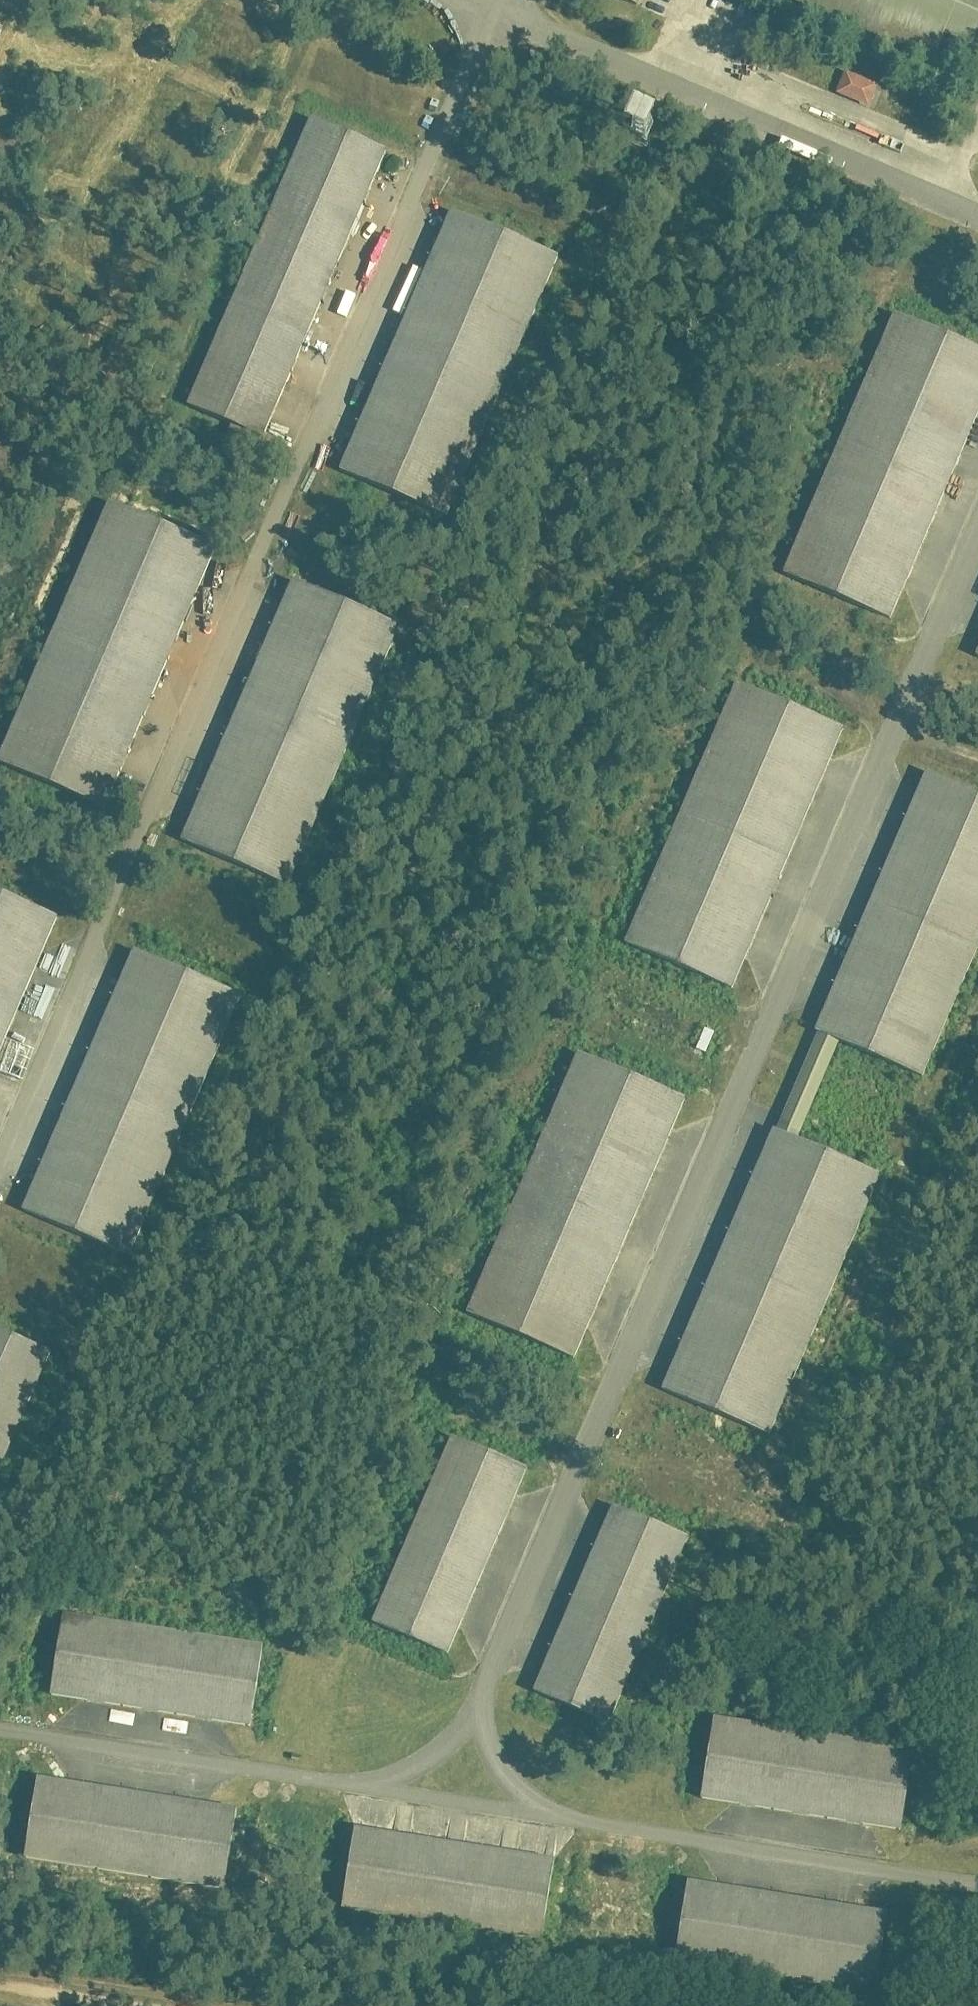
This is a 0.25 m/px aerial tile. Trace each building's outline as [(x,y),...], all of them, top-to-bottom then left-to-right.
[(843,74),(832,95),(858,109),(869,88),(843,74)] [(263,449),(379,157),(295,124),(179,416),(263,449)] [(445,206),(333,474),(449,522),(561,254),(445,206)] [(884,631),(977,408),(977,350),(894,315),(779,586),(884,631)] [(111,823),(217,557),(97,510),(0,754),(0,779),(111,823)] [(176,856),(290,904),(404,636),(290,588),(176,856)] [(977,662),(977,633),(968,658),(977,662)] [(627,940),(732,985),(843,729),(738,684),(627,940)] [(925,1087),(977,960),(977,794),(922,770),(809,1039),(925,1087)] [(60,925),(0,899),(0,1062),(60,925)] [(22,1225),(133,1271),(245,1002),(134,956),(22,1225)] [(574,1374),(686,1109),(576,1062),(464,1327),(574,1374)] [(658,1402),(774,1451),(887,1183),(770,1135),(658,1402)] [(63,1356),(0,1330),(0,1505),(63,1356)] [(365,1621),(451,1658),(529,1478),(443,1440),(365,1621)] [(530,1697),(610,1732),(693,1547),(613,1511),(530,1697)] [(61,1621),(49,1701),(251,1730),(263,1650),(61,1621)] [(702,1722),(692,1798),(895,1826),(906,1750),(702,1722)] [(233,1804),(43,1779),(32,1864),(222,1889),(233,1804)] [(553,1861),(360,1833),(349,1912),(542,1940),(553,1861)] [(888,1914),(682,1888),(672,1966),(878,1992),(888,1914)]
